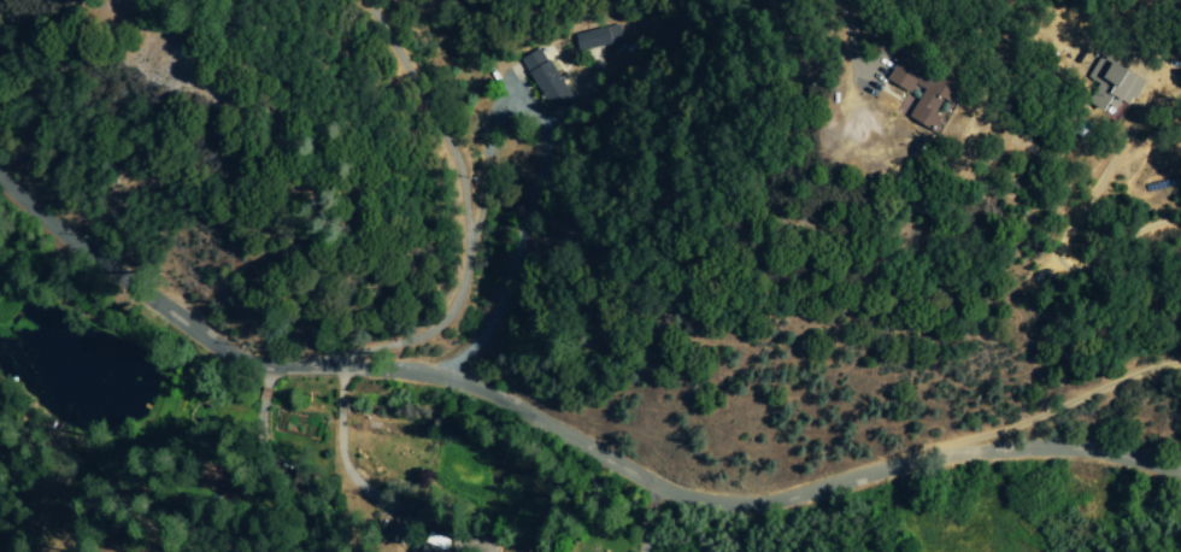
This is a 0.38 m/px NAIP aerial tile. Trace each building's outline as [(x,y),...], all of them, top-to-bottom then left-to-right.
[(579,52),(617,41),(612,25),(574,35),(579,52)] [(522,57),(547,110),(570,99),(551,58),(544,61),(539,49),(522,57)] [(915,118),(937,129),(962,80),(908,53),(894,80),(918,91),(921,84),(929,88),(915,118)] [(1113,64),(1105,78),(1117,85),(1112,94),(1127,102),(1140,78),(1113,64)] [(414,542),(410,551),(439,551),(414,542)]
